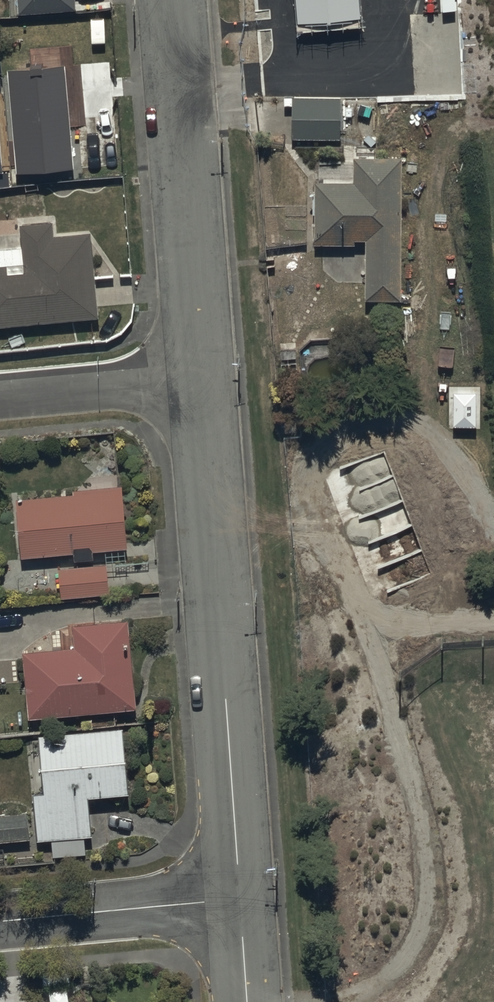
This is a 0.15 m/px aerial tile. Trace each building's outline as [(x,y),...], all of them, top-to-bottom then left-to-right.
[(18,13),(77,8),(76,0),(17,0),(18,13)] [(359,0),(295,0),(297,24),(361,19),(359,0)] [(64,66),(7,71),(17,175),(74,170),(64,66)] [(341,99),(293,98),(291,140),(340,141),(341,99)] [(16,186),(15,170),(4,170),(0,128),(0,187),(16,186)] [(402,298),(402,158),(355,158),(355,183),(315,183),(316,245),(355,245),(355,240),(366,240),(367,298),(402,298)] [(21,227),(24,264),(0,266),(0,325),(98,317),(92,233),(56,235),(55,224),(21,227)] [(74,496),(19,501),(24,558),(73,554),(73,560),(95,558),(94,550),(128,547),(123,484),(74,488),(74,496)] [(108,565),(59,571),(62,599),(111,594),(108,565)] [(23,650),(29,717),(135,707),(127,620),(72,625),(74,646),(23,650)] [(123,727),(40,734),(44,791),(35,791),(38,840),(51,839),(52,857),(85,854),(84,836),(92,836),(89,796),(128,792),(123,727)] [(0,815),(0,842),(29,840),(27,813),(0,815)]
